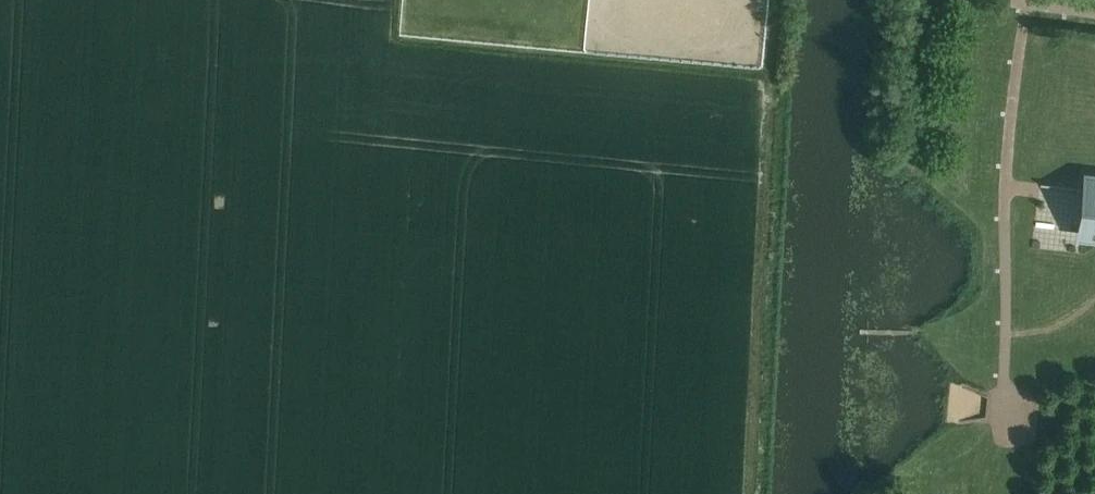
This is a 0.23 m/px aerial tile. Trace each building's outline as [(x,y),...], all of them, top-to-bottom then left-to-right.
[(1094,236),(1094,182),(1088,181),(1087,190),(1082,234),(1094,236)]
